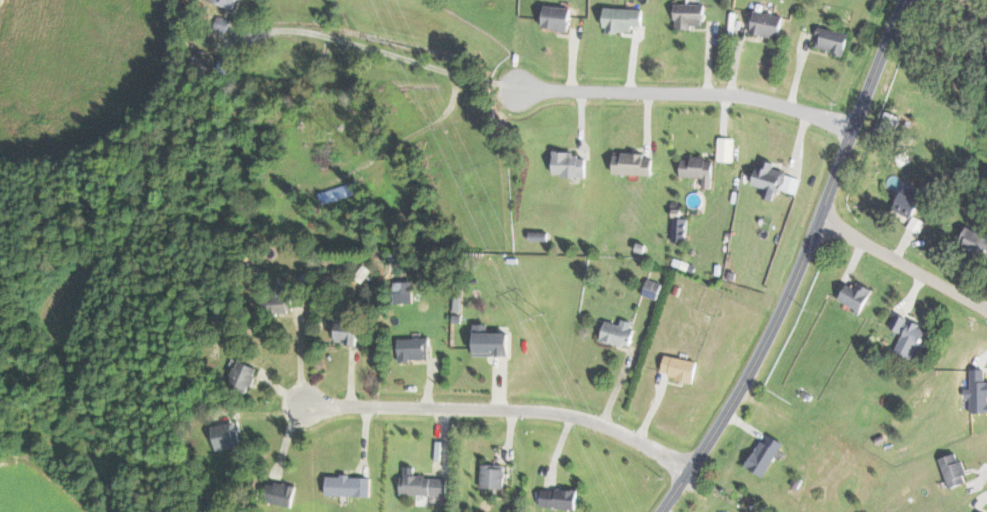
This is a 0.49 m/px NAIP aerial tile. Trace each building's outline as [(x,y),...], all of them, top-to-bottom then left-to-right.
[(706,4),(677,3),(676,28),(694,29),(694,26),(706,26),(706,4)] [(544,28),(571,29),(572,6),(546,5),(544,28)] [(644,25),(644,8),(607,7),(606,31),(634,31),(634,25),(644,25)] [(752,33),(781,37),(784,14),(755,10),(752,33)] [(850,32),(820,26),(815,48),(846,54),(850,32)] [(902,116),(886,110),(879,129),(895,135),(902,116)] [(735,161),(736,138),(720,137),(719,161),(735,161)] [(555,175),(587,176),(588,158),(578,157),(578,151),(555,150),(555,175)] [(615,173),(654,175),(654,158),(646,158),(647,153),(616,152),(615,173)] [(704,188),(714,188),(715,158),(683,157),(682,176),(704,177),(704,188)] [(755,184),(766,187),(764,196),(775,199),(777,189),(797,194),(802,177),(774,169),(776,162),(762,158),(755,184)] [(325,190),(328,202),(361,193),(358,182),(325,190)] [(922,199),(918,197),(922,189),(907,182),(895,209),(914,218),(922,199)] [(969,225),(961,242),(986,255),(986,234),(969,225)] [(847,283),(840,302),(865,311),(873,288),(858,282),(856,286),(847,283)] [(396,303),(412,302),(412,284),(396,285),(396,303)] [(291,313),(292,288),(268,286),(266,311),(291,313)] [(913,359),(928,328),(897,314),(891,328),(903,333),(895,351),(913,359)] [(621,324),(608,320),(602,339),(629,347),(636,322),(623,318),(621,324)] [(360,324),(339,321),(337,342),(358,344),(360,324)] [(476,356),(511,356),(511,332),(489,332),(489,323),(476,324),(476,356)] [(429,337),(400,338),(400,360),(430,359),(429,337)] [(699,361),(667,354),(662,374),(695,381),(699,361)] [(249,394),(259,368),(239,360),(229,385),(249,394)] [(986,412),(986,381),(986,369),(971,369),(971,388),(966,388),(965,397),(972,397),(971,412),(986,412)] [(217,449),(242,445),(239,421),(214,425),(217,449)] [(750,469),(768,476),(783,440),(765,432),(750,469)] [(969,483),(963,461),(959,462),(957,453),(941,457),(948,488),(969,483)] [(506,467),(492,467),(492,464),(483,464),(482,488),(506,488),(506,467)] [(448,496),(449,478),(416,477),(416,466),(404,466),(403,495),(448,496)] [(328,475),(327,495),(372,497),(372,476),(328,475)] [(268,482),(266,502),(294,506),(297,486),(268,482)] [(577,510),(580,492),(544,487),(542,505),(577,510)]
